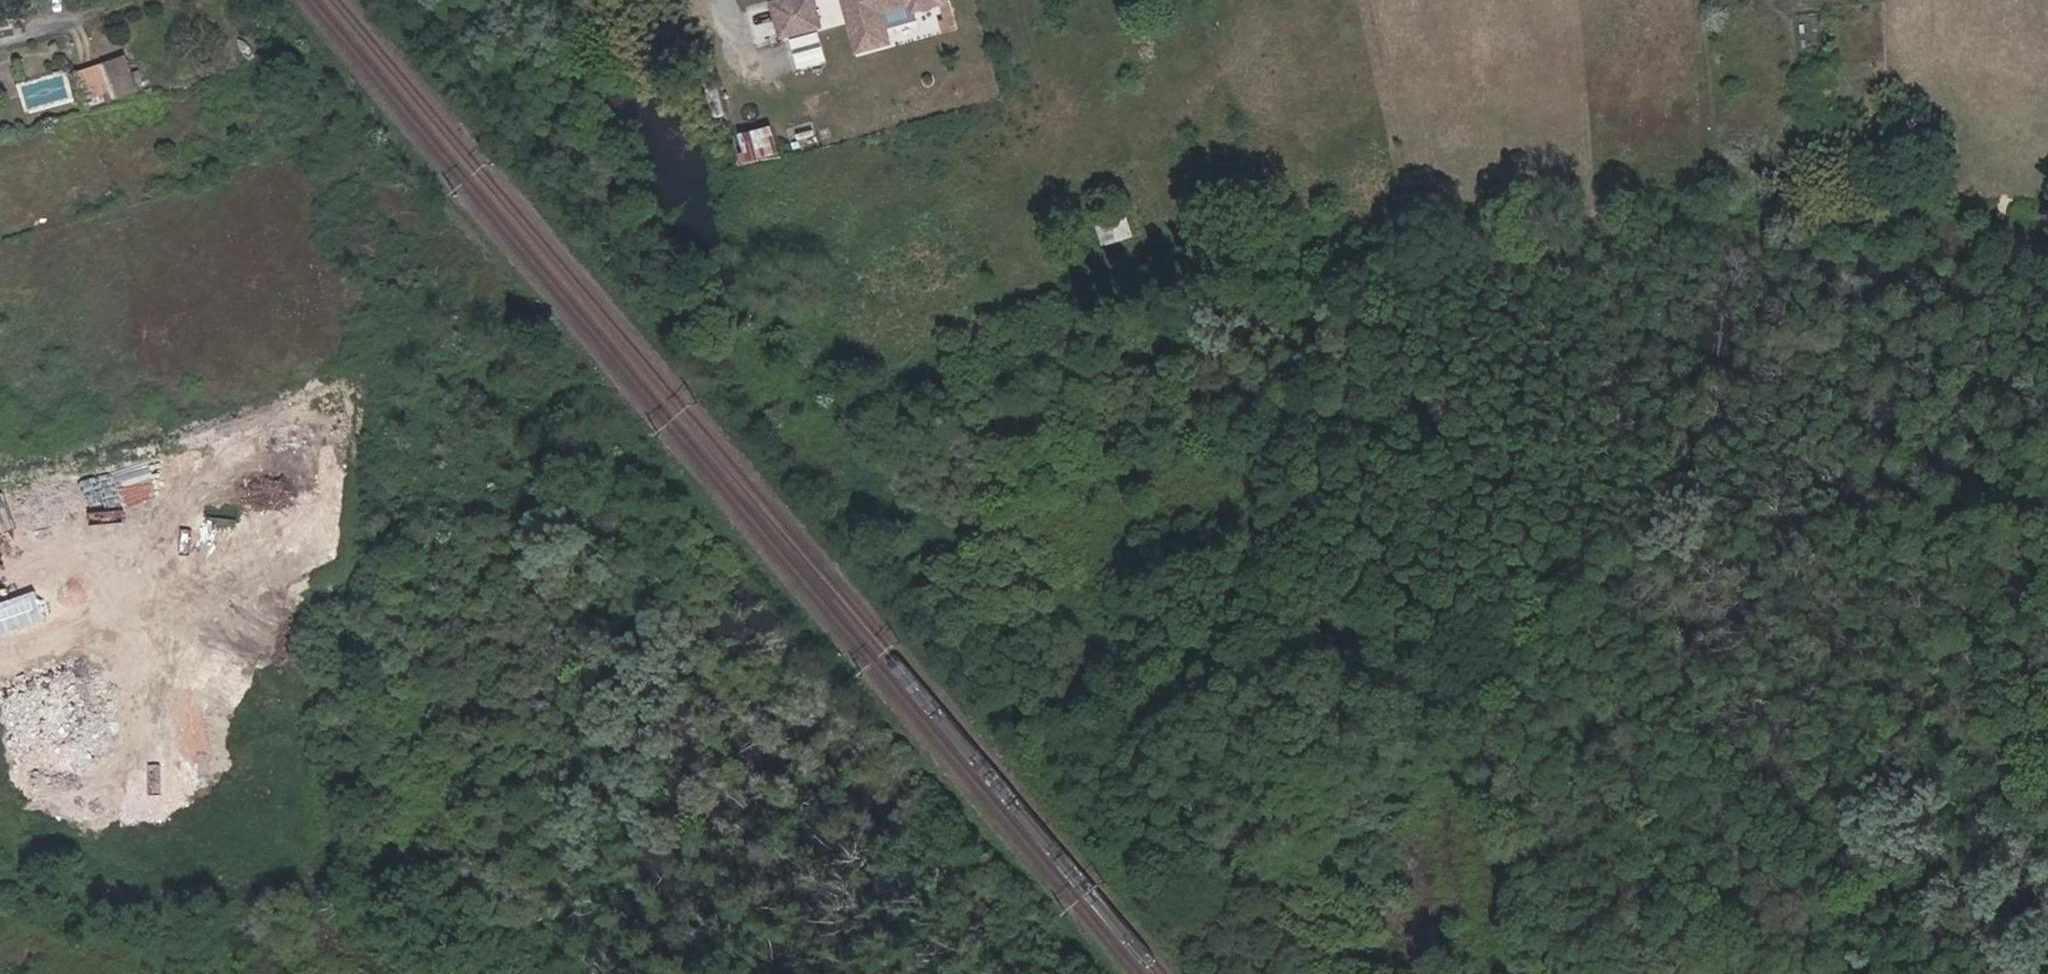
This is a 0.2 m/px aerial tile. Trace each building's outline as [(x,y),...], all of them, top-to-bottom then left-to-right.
[(781,37),(820,27),(813,0),(784,0),(772,3),(781,37)] [(857,52),(888,44),(880,14),(912,6),(914,13),(945,5),(943,0),(844,0),(857,52)] [(136,89),(125,57),(107,64),(118,95),(136,89)] [(118,95),(107,64),(78,74),(88,105),(118,95)] [(751,161),(783,154),(777,125),(745,132),(751,161)]
